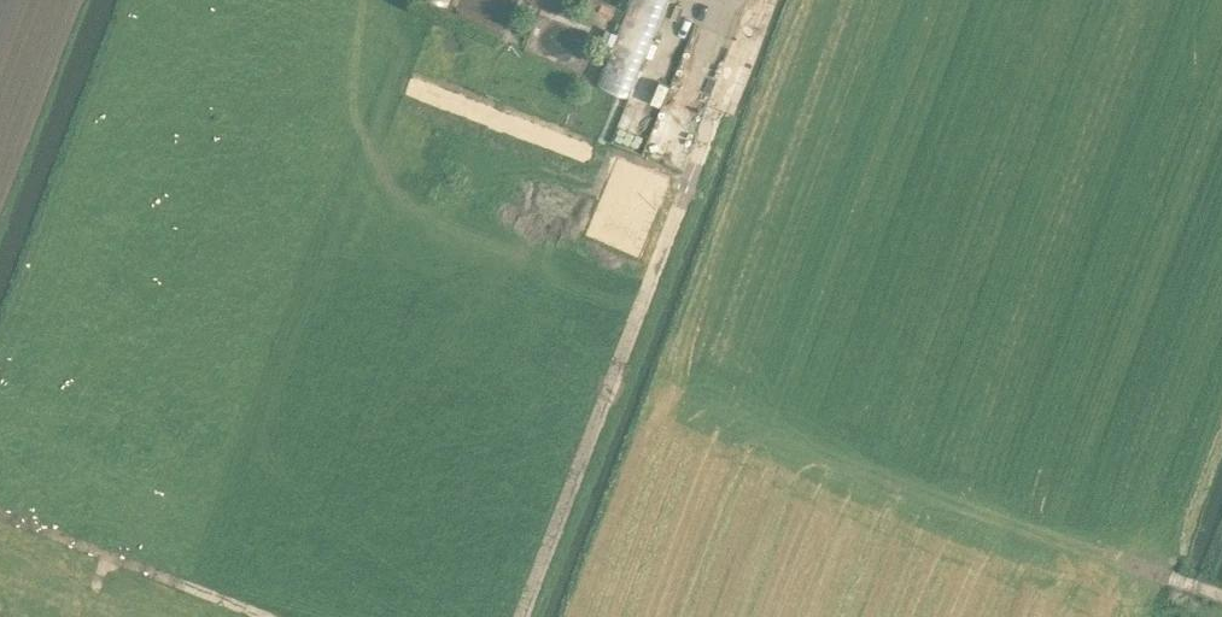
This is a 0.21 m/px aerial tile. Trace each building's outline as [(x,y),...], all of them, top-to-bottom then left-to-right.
[(630,95),(667,0),(633,0),(600,83),(630,95)] [(438,87),(420,80),(413,98),(431,105),(438,87)]
